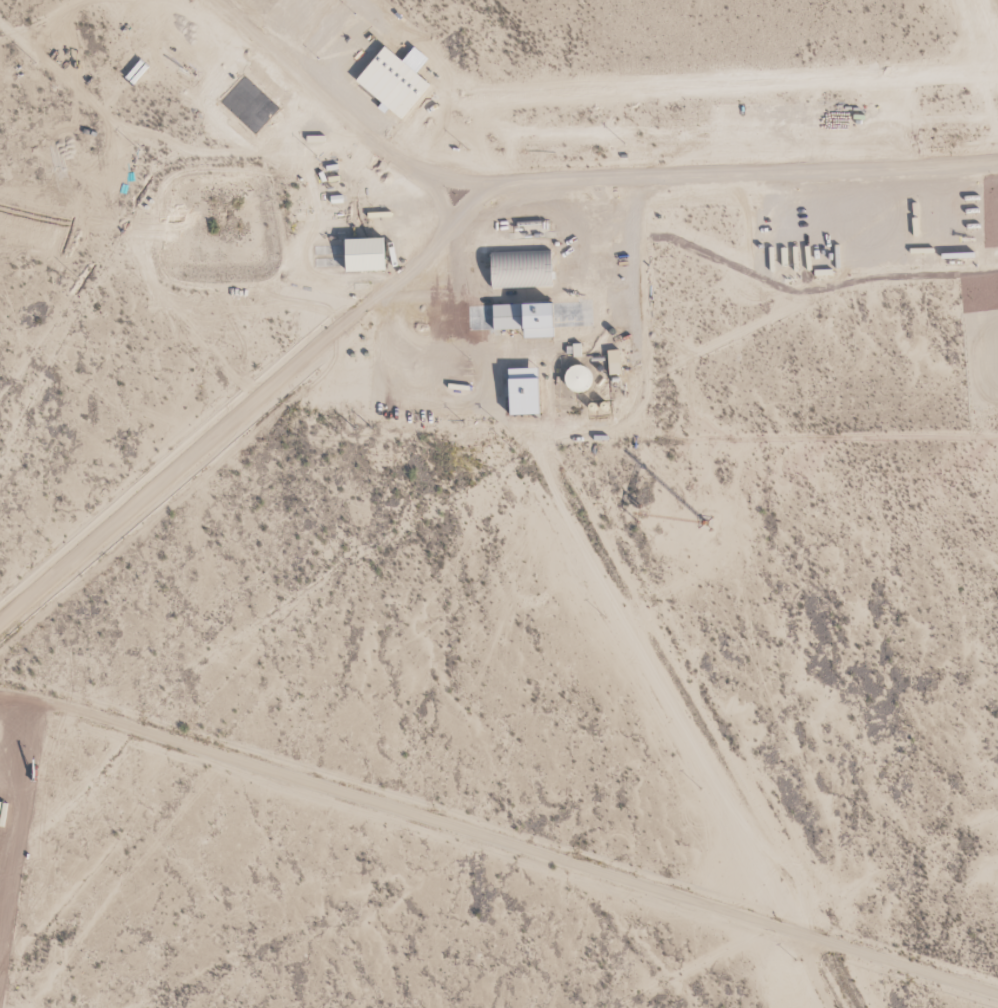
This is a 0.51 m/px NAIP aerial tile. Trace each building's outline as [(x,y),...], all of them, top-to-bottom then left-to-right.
[(344,232),(344,264),(383,264),(383,232),(344,232)] [(489,245),(490,282),(551,279),(549,242),(489,245)] [(492,299),(492,322),(522,321),(522,332),(554,331),(553,297),(492,299)] [(592,372),(592,368),(590,363),(587,360),(582,358),(578,357),(573,358),(569,361),(566,364),(564,368),(564,373),(565,377),(568,381),(572,384),(576,385),(580,385),(585,384),(588,381),(591,377),(592,372)]
